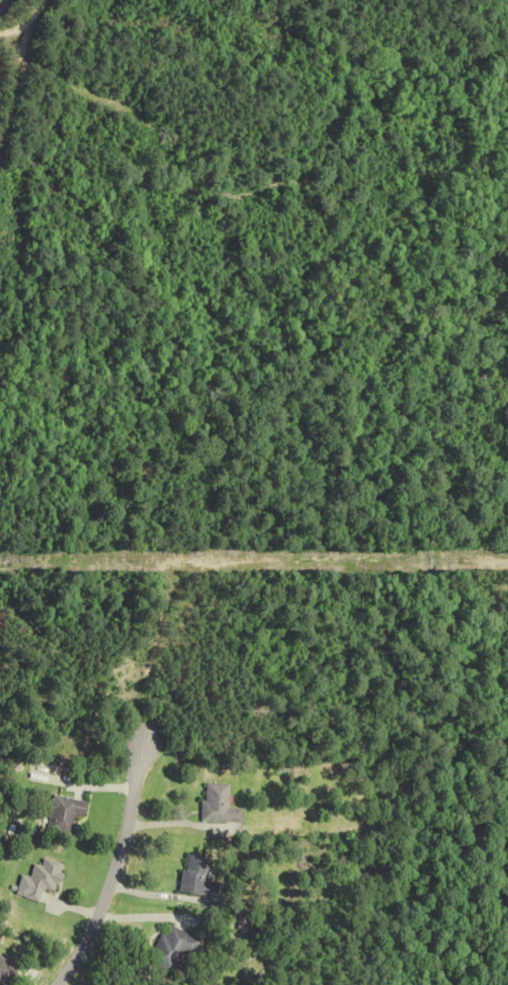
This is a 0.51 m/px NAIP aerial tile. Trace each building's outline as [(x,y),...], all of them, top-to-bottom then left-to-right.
[(248,808),(234,808),(234,784),(215,784),(214,822),(248,823),(248,808)] [(53,830),(79,832),(80,815),(88,816),(90,799),(55,796),(53,830)] [(217,858),(192,854),(187,892),(228,897),(229,883),(214,882),(217,858)] [(27,895),(49,896),(49,890),(66,891),(68,861),(46,860),(45,872),(28,871),(27,895)] [(169,934),(155,961),(190,979),(210,941),(180,925),(174,937),(169,934)] [(25,969),(1,944),(0,945),(0,984),(9,984),(25,969)]
